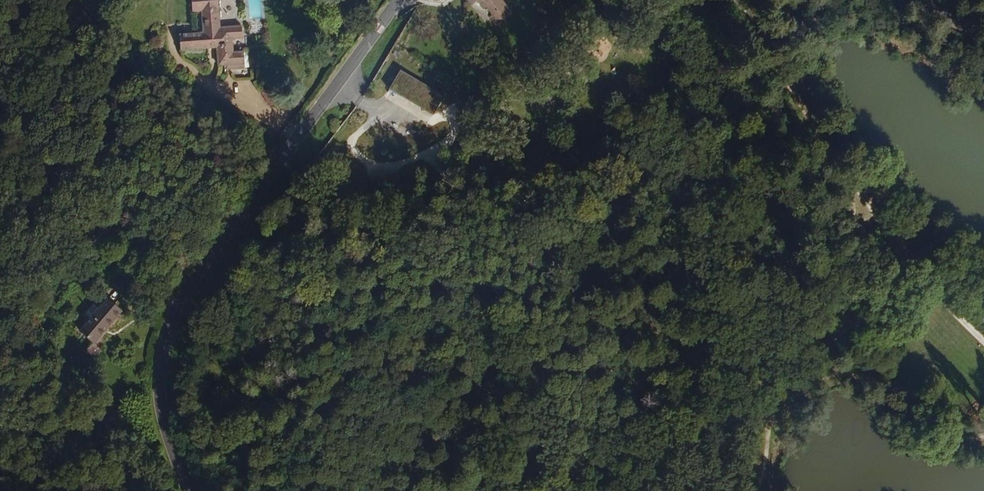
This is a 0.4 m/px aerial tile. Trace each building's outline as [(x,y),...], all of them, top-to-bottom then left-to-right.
[(233,39),(245,38),(244,22),(222,23),(220,0),(194,0),(195,7),(198,7),(199,31),(175,32),(175,51),(216,50),(216,62),(223,62),(223,72),(227,72),(231,72),(231,76),(247,75),(246,53),(234,54),(233,39)] [(475,6),(478,5),(483,12),(481,14),(486,23),(504,11),(496,0),(471,0),(475,6)] [(391,62),(377,78),(415,113),(430,97),(391,62)] [(109,297),(98,308),(94,304),(85,314),(90,319),(79,331),(94,345),(125,313),(109,297)]
